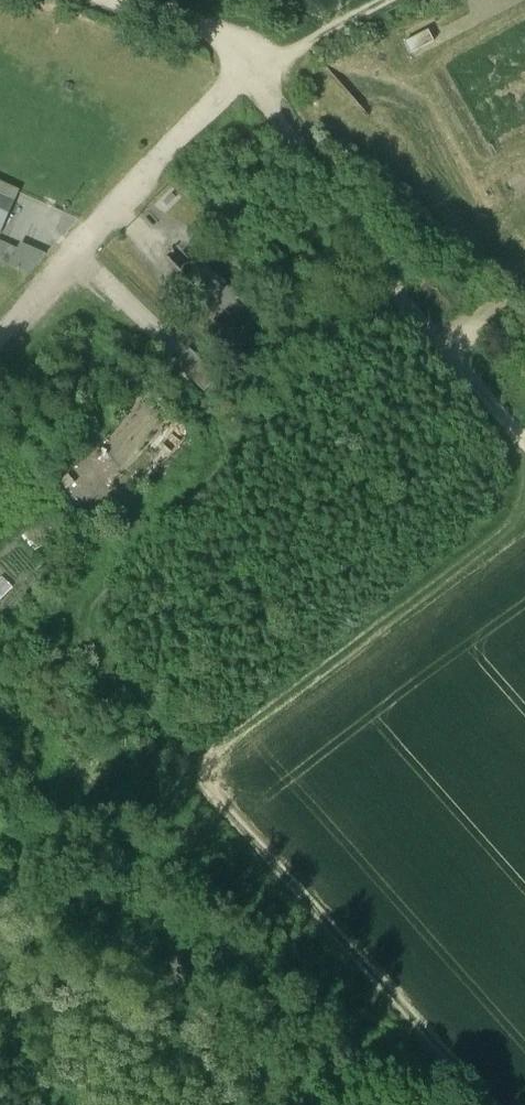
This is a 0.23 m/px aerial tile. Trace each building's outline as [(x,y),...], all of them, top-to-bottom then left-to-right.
[(413,48),(437,38),(432,27),(408,37),(413,48)] [(6,235),(26,185),(0,175),(0,232),(6,235)] [(203,262),(183,282),(217,315),(237,295),(203,262)] [(218,377),(189,349),(176,363),(204,391),(218,377)] [(2,605),(23,585),(12,573),(0,584),(0,602),(2,605)]
